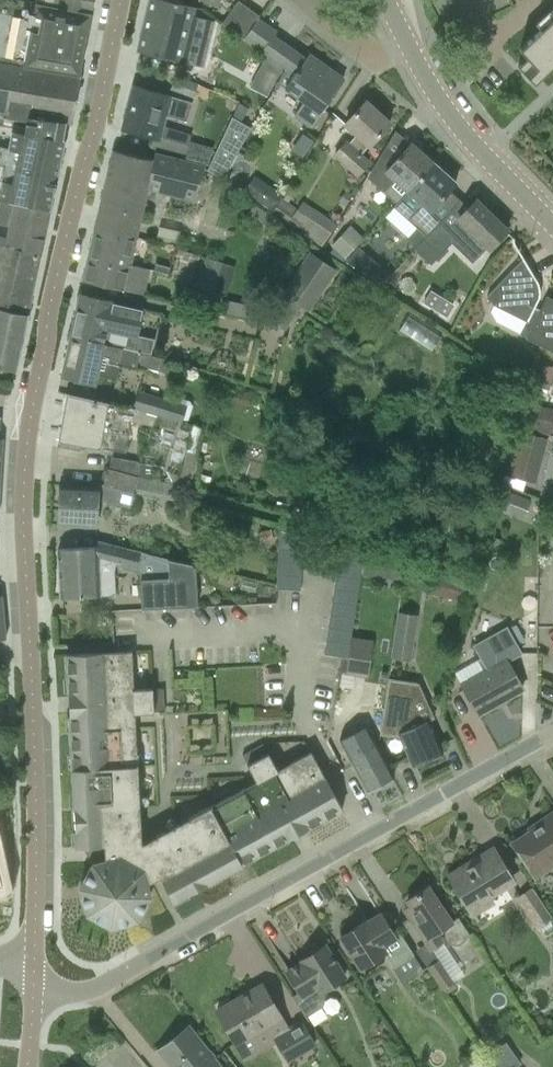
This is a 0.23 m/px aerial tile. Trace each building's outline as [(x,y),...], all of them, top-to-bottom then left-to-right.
[(4,166),(0,186),(0,199),(1,199),(0,200),(50,211),(62,158),(65,143),(66,140),(64,139),(66,123),(72,124),(82,75),(80,75),(92,13),(36,1),(28,0),(0,0),(0,165),(4,166)] [(36,1),(92,13),(95,0),(36,0),(36,1)] [(169,0),(150,0),(137,51),(180,62),(194,6),(169,0)] [(238,1),(222,24),(245,39),(259,19),(261,17),(238,1)] [(548,23),(521,48),(520,49),(527,57),(518,66),(534,84),(548,71),(552,66),(552,18),(548,23)] [(259,19),(245,39),(286,68),(284,73),(277,82),(285,88),(305,102),(295,115),(311,127),(332,98),(331,98),(339,86),(328,78),(329,76),(326,74),(328,70),(319,64),(320,62),(310,54),(306,59),(274,36),(277,32),(259,19)] [(207,98),(215,73),(191,65),(183,91),(207,98)] [(134,85),(122,130),(154,140),(152,146),(185,157),(191,137),(164,128),(168,114),(176,116),(175,118),(186,121),(192,103),(182,100),(182,99),(134,85)] [(370,146),(390,123),(366,101),(345,124),(357,135),(349,144),(346,142),(335,155),(358,175),(369,162),(361,155),(369,145),(370,146)] [(232,117),(207,171),(222,180),(252,129),(232,117)] [(303,134),(291,151),(303,159),(315,142),(303,134)] [(394,207),(434,162),(412,143),(398,158),(389,150),(370,180),(375,184),(383,192),(384,192),(396,204),(394,207)] [(153,159),(116,150),(114,150),(96,229),(137,238),(148,189),(193,200),(204,166),(155,153),(153,159)] [(434,162),(394,207),(426,237),(442,221),(431,211),(456,182),(434,162)] [(282,194),(255,176),(244,191),(272,210),(282,194)] [(345,190),(338,201),(345,206),(352,195),(345,190)] [(40,257),(50,211),(0,200),(1,199),(0,199),(0,244),(1,244),(40,257)] [(273,213),(299,231),(322,247),(338,224),(303,200),(297,209),(282,199),(273,213)] [(490,249),(507,231),(476,200),(458,218),(461,220),(451,230),(442,221),(426,237),(415,249),(431,264),(452,242),(455,245),(470,229),(490,249)] [(127,278),(147,283),(150,270),(131,265),(137,238),(96,229),(88,261),(129,271),(127,278)] [(334,248),(345,258),(355,248),(342,235),(332,246),(334,248)] [(28,315),(40,257),(1,244),(0,244),(0,309),(28,315)] [(201,255),(183,250),(174,280),(192,285),(201,255)] [(308,254),(280,295),(307,313),(335,272),(308,254)] [(197,273),(193,285),(214,291),(222,262),(202,256),(197,273)] [(129,271),(88,261),(83,281),(144,295),(147,283),(127,278),(129,271)] [(168,274),(170,268),(156,264),(154,271),(168,274)] [(488,298),(494,306),(526,322),(520,333),(520,334),(528,338),(552,350),(552,301),(547,298),(539,315),(533,312),(539,298),(540,296),(540,293),(540,291),(540,288),(539,286),(538,283),(537,281),(535,278),(531,281),(525,272),(521,264),(488,298)] [(80,294),(71,336),(105,344),(141,352),(151,354),(155,338),(138,335),(143,314),(144,308),(115,301),(80,294)] [(23,338),(28,315),(0,309),(0,367),(16,371),(19,353),(17,353),(20,337),(23,338)] [(71,336),(63,378),(69,380),(94,385),(96,386),(98,375),(109,378),(116,379),(119,365),(137,369),(137,367),(138,366),(140,366),(159,371),(162,358),(151,356),(151,354),(141,352),(105,344),(71,336)] [(538,367),(538,382),(552,381),(552,367),(538,367)] [(139,392),(134,408),(180,423),(185,406),(139,392)] [(67,395),(58,447),(82,451),(83,445),(126,453),(131,421),(134,408),(92,398),(66,393),(66,394),(65,394),(67,395)] [(551,432),(552,420),(552,408),(527,404),(523,429),(551,434),(551,432)] [(286,413),(269,411),(268,427),(285,429),(286,413)] [(520,432),(513,460),(535,466),(543,438),(520,432)] [(136,477),(136,476),(138,461),(112,457),(108,468),(136,477)] [(136,477),(108,468),(104,484),(98,483),(97,487),(61,486),(59,525),(96,527),(98,499),(130,507),(134,492),(138,476),(136,476),(136,477)] [(165,482),(179,485),(181,475),(168,471),(165,482)] [(138,476),(134,492),(145,495),(148,478),(138,476)] [(532,500),(508,491),(500,511),(524,520),(532,500)] [(259,532),(261,542),(273,539),(271,530),(259,532)] [(280,530),(279,549),(302,550),(303,537),(280,530)] [(59,549),(58,549),(58,550),(61,598),(113,595),(116,595),(115,570),(116,564),(137,570),(143,580),(144,609),(198,606),(196,565),(169,559),(141,553),(98,542),(98,541),(97,541),(97,547),(59,549)] [(279,549),(278,562),(302,563),(302,550),(279,549)] [(341,550),(339,562),(362,566),(364,553),(341,550)] [(363,575),(380,578),(383,560),(366,558),(363,575)] [(278,562),(278,575),(301,576),(302,563),(278,562)] [(339,562),(337,575),(360,579),(362,566),(339,562)] [(464,581),(432,573),(427,593),(459,601),(464,581)] [(300,589),(301,576),(278,575),(277,588),(300,589)] [(337,575),(335,588),(358,592),(360,579),(337,575)] [(335,588),(333,601),(356,605),(358,592),(335,588)] [(333,601),(331,614),(354,618),(356,605),(333,601)] [(411,660),(418,614),(398,612),(391,658),(411,660)] [(331,614),(329,627),(352,631),(354,618),(331,614)] [(329,627),(327,640),(350,644),(352,631),(329,627)] [(475,646),(488,670),(462,685),(478,714),(523,688),(507,661),(521,653),(507,628),(475,646)] [(340,670),(348,672),(347,673),(367,676),(372,641),(353,638),(350,659),(342,657),(340,670)] [(348,657),(350,644),(327,640),(325,653),(348,657)] [(137,743),(130,743),(126,676),(133,676),(132,651),(67,655),(77,846),(92,846),(94,863),(93,863),(80,886),(87,913),(110,926),(137,919),(150,895),(147,884),(160,876),(145,849),(143,851),(135,847),(132,790),(139,790),(137,743)] [(413,765),(442,752),(428,720),(418,724),(412,712),(415,683),(388,679),(380,735),(401,738),(413,765)] [(133,713),(135,713),(154,712),(153,688),(134,689),(134,687),(132,687),(133,713)] [(369,731),(378,726),(369,707),(346,719),(353,732),(343,738),(354,758),(350,760),(368,791),(394,777),(369,731)] [(289,763),(293,769),(234,801),(231,795),(189,818),(192,824),(145,849),(160,876),(173,901),(175,900),(343,809),(311,752),(292,762),(289,763)] [(269,753),(248,764),(247,765),(257,781),(257,783),(281,770),(280,769),(278,770),(269,753)] [(542,820),(544,823),(513,843),(536,877),(552,866),(552,865),(551,863),(552,862),(552,813),(542,820)] [(450,875),(469,907),(491,895),(512,881),(495,853),(469,868),(467,865),(450,875)] [(467,936),(470,934),(458,917),(451,921),(428,887),(407,901),(413,910),(407,914),(431,950),(442,942),(436,933),(444,928),(445,931),(445,937),(448,942),(453,945),(458,945),(465,941),(467,936)] [(519,897),(539,926),(551,918),(532,889),(519,897)] [(399,934),(395,936),(381,914),(367,923),(366,921),(341,937),(361,969),(386,954),(394,967),(413,955),(399,934)] [(322,992),(346,977),(325,945),(301,960),(302,962),(287,972),(300,992),(293,996),(306,1017),(322,1006),(324,995),(322,992)] [(442,990),(453,982),(439,960),(428,968),(442,990)] [(262,984),(217,1011),(236,1043),(281,1017),(262,984)] [(288,1060),(315,1045),(302,1022),(275,1038),(288,1060)] [(189,1027),(158,1051),(171,1066),(221,1066),(189,1027)]
